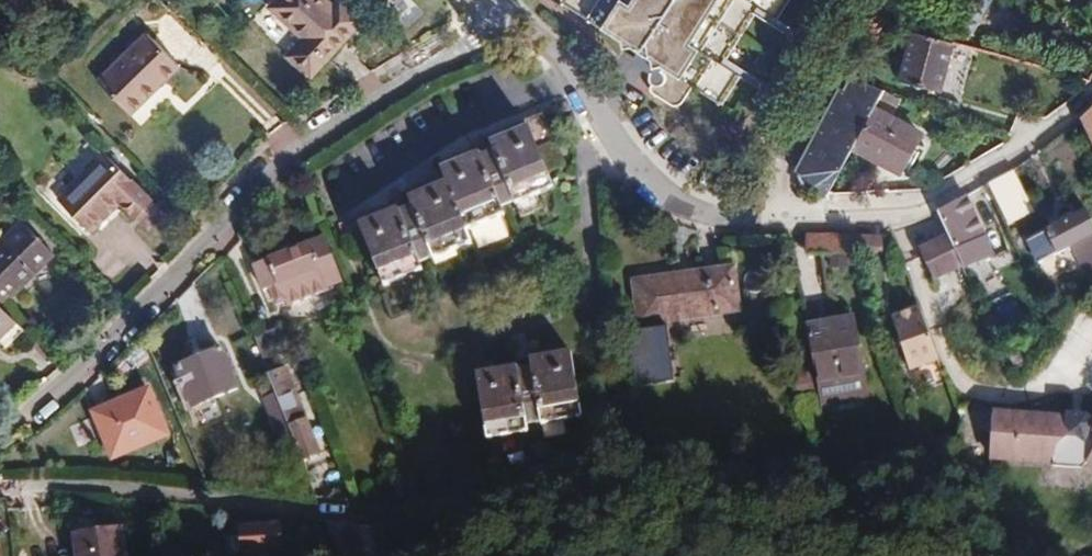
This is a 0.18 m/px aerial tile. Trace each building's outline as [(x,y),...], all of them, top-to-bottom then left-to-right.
[(333,7),(325,0),(276,0),(269,7),(304,38),(288,56),(311,77),(362,20),(340,0),(339,0),(333,7)] [(560,2),(665,69),(650,92),(671,105),(674,106),(677,105),(681,104),(682,103),(693,86),(723,105),(741,76),(721,63),(757,5),(778,18),(789,0),(562,0),(560,2)] [(945,27),(968,40),(990,0),(960,0),(945,27)] [(913,31),(900,81),(941,92),(954,43),(913,31)] [(97,81),(131,115),(180,67),(146,32),(97,81)] [(813,187),(825,194),(827,194),(852,148),(874,107),(884,89),(856,77),(848,92),(843,90),(801,171),(806,174),(813,187)] [(874,107),(852,148),(900,174),(922,133),(874,107)] [(1081,120),(1091,143),(1091,109),(1081,120)] [(481,156),(480,153),(442,169),(447,182),(409,198),(412,206),(398,212),(397,209),(359,224),(384,286),(422,270),(419,264),(433,258),(434,259),(455,251),(472,244),(466,230),(505,214),(502,208),(514,203),(515,204),(538,195),(554,189),(547,172),(565,165),(544,113),(507,128),(510,135),(490,143),(494,151),(481,156)] [(103,152),(56,199),(90,233),(137,186),(103,152)] [(986,185),(998,210),(1017,199),(1003,174),(986,185)] [(521,218),(543,209),(538,195),(515,204),(521,218)] [(965,269),(993,256),(984,237),(986,236),(967,196),(938,213),(948,234),(963,266),(965,269)] [(1086,210),(1026,241),(1038,264),(1071,246),(1090,283),(1091,282),(1091,220),(1086,210)] [(0,241),(0,305),(2,307),(55,254),(21,220),(0,241)] [(851,234),(806,234),(806,253),(830,253),(849,253),(851,253),(851,251),(851,235),(851,234)] [(948,234),(919,248),(934,279),(963,266),(948,234)] [(851,251),(883,251),(883,235),(851,235),(851,251)] [(290,302),(342,283),(325,237),(253,263),(263,291),(269,289),(283,284),(289,301),(290,302)] [(434,259),(440,273),(461,265),(455,251),(434,259)] [(830,253),(830,268),(849,268),(849,253),(830,253)] [(634,280),(639,323),(739,310),(733,267),(634,280)] [(269,289),(275,306),(289,301),(283,284),(269,289)] [(16,321),(2,307),(0,305),(0,337),(16,321)] [(938,361),(919,306),(891,316),(910,371),(938,361)] [(820,405),(868,396),(854,315),(806,324),(820,405)] [(294,364),(279,326),(253,337),(268,374),(286,367),(294,364)] [(644,326),(641,377),(674,379),(676,327),(644,326)] [(223,347),(175,368),(180,380),(174,382),(186,410),(240,387),(223,347)] [(541,423),(542,425),(583,418),(572,352),(530,359),(531,367),(518,369),(517,367),(476,374),(487,439),(529,432),(528,425),(541,423)] [(303,460),(321,453),(286,367),(268,374),(276,393),(282,408),(292,433),(303,460)] [(92,412),(111,459),(168,435),(149,388),(92,412)] [(276,393),(260,400),(266,415),(269,414),(282,408),(276,393)] [(269,414),(279,439),(292,433),(282,408),(269,414)] [(993,411),(990,458),(1053,463),(1053,466),(1082,468),(1089,462),(1091,464),(1091,418),(1086,414),(1066,413),(1066,416),(993,411)] [(242,554),(283,550),(280,524),(239,528),(242,554)] [(352,524),(333,530),(342,555),(365,555),(352,524)] [(123,528),(74,535),(77,555),(126,555),(123,528)]
